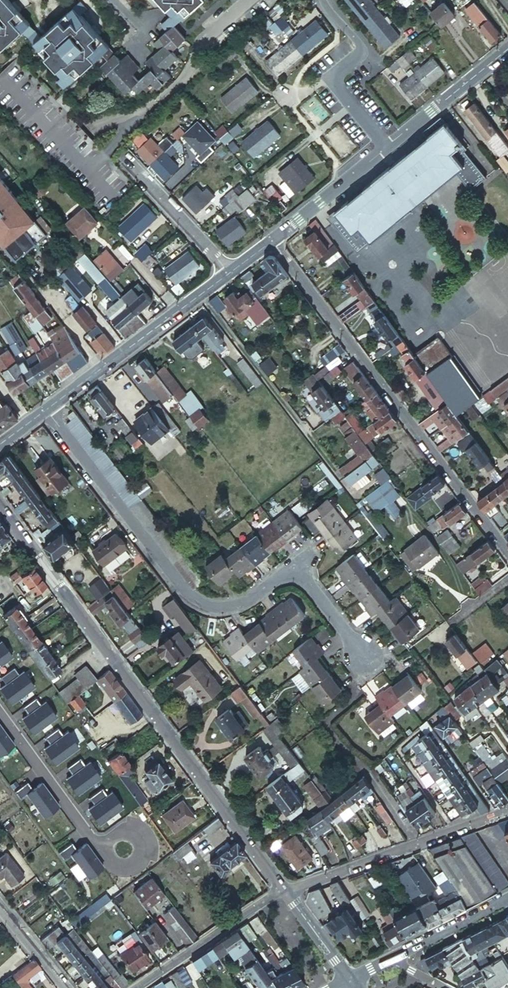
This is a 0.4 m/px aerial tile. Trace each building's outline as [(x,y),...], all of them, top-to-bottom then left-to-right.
[(31,21),(12,0),(0,0),(0,49),(22,29),(31,21)] [(55,20),(41,32),(36,26),(27,35),(63,74),(57,81),(63,87),(103,52),(107,57),(101,62),(126,91),(133,85),(139,91),(144,87),(151,80),(157,86),(169,76),(162,67),(176,56),(171,51),(186,38),(174,24),(180,19),(201,0),(162,0),(174,12),(168,18),(161,24),(166,29),(159,36),(154,43),(159,49),(153,55),(146,61),(152,68),(139,80),(133,73),(139,67),(126,52),(119,58),(114,52),(110,47),(77,12),(84,5),(80,0),(76,0),(55,20)] [(365,21),(378,10),(370,0),(347,0),(365,21)] [(500,34),(473,0),(468,4),(471,8),(469,9),(476,18),(478,16),(482,22),(479,25),(491,41),(500,34)] [(431,11),(442,24),(454,14),(443,1),(431,11)] [(378,10),(365,21),(386,46),(399,36),(378,10)] [(276,21),(282,29),(289,24),(282,16),(276,21)] [(316,18),(290,39),(302,53),(328,31),(316,18)] [(31,21),(22,29),(27,35),(36,26),(31,21)] [(281,40),(287,35),(282,29),(276,21),(270,25),(276,33),(281,40)] [(238,40),(247,51),(253,46),(244,34),(238,40)] [(424,38),(431,47),(436,42),(429,34),(424,38)] [(302,53),(290,39),(265,59),(277,73),(302,53)] [(408,49),(402,54),(408,62),(414,57),(408,49)] [(402,54),(388,65),(387,66),(391,72),(401,64),(403,66),(408,62),(402,54)] [(415,70),(426,83),(442,70),(431,57),(415,70)] [(409,97),(426,83),(415,70),(399,84),(409,97)] [(219,96),(231,110),(258,89),(246,75),(219,96)] [(474,101),(464,110),(492,145),(497,142),(505,153),(507,151),(507,146),(474,101)] [(423,138),(334,211),(338,215),(340,218),(333,224),(356,251),(456,171),(471,189),(486,177),(464,150),(466,148),(441,116),(419,133),(423,138)] [(240,141),(252,155),(279,133),(267,119),(240,141)] [(215,129),(220,135),(227,130),(222,124),(215,129)] [(175,133),(180,138),(188,131),(183,126),(175,133)] [(220,135),(225,141),(225,142),(232,136),(227,130),(220,135)] [(188,131),(180,138),(185,143),(193,136),(188,131)] [(138,150),(152,164),(166,152),(152,137),(138,150)] [(166,152),(152,164),(166,179),(179,166),(166,152)] [(506,173),(507,171),(507,161),(504,156),(498,162),(506,173)] [(278,172),(286,182),(305,167),(296,157),(278,172)] [(305,167),(286,182),(294,191),(313,176),(305,167)] [(240,181),(245,187),(250,182),(246,176),(240,181)] [(0,177),(0,242),(15,260),(47,234),(0,177)] [(39,182),(31,189),(37,196),(45,189),(39,182)] [(238,195),(237,195),(229,202),(235,208),(243,201),(246,205),(262,191),(254,182),(239,196),(238,195)] [(238,195),(245,188),(240,182),(232,189),(237,195),(238,195)] [(270,196),(277,190),(271,184),(265,189),(270,196)] [(185,198),(199,212),(211,200),(198,186),(185,198)] [(282,196),(277,190),(270,196),(275,202),(282,196)] [(281,201),(277,204),(282,210),(285,207),(281,201)] [(158,217),(145,203),(128,219),(140,232),(158,217)] [(68,224),(82,239),(99,223),(86,208),(68,224)] [(216,230),(228,244),(246,228),(233,214),(216,230)] [(331,221),(333,224),(340,218),(338,215),(331,221)] [(338,250),(315,218),(310,222),(315,230),(306,237),(323,261),(338,250)] [(147,246),(136,256),(142,262),(149,254),(153,252),(147,246)] [(326,265),(342,254),(338,250),(323,261),(326,265)] [(119,265),(108,251),(97,261),(108,274),(119,265)] [(200,266),(190,252),(172,266),(182,280),(200,266)] [(106,276),(87,253),(80,259),(99,283),(107,277),(106,276)] [(142,262),(147,268),(155,261),(149,254),(142,262)] [(249,270),(241,276),(251,290),(252,292),(257,288),(262,295),(288,275),(274,256),(269,255),(263,260),(265,262),(261,265),(266,273),(256,281),(253,277),(254,276),(249,270)] [(92,288),(73,265),(60,276),(73,293),(78,299),(92,288)] [(125,271),(119,265),(108,274),(106,276),(107,277),(111,282),(114,279),(125,271)] [(374,300),(354,271),(344,278),(355,293),(356,293),(360,299),(338,315),(343,322),(366,306),(374,300)] [(25,300),(34,293),(24,280),(23,281),(18,274),(17,275),(9,281),(25,300)] [(134,333),(147,323),(138,313),(130,305),(125,299),(111,282),(107,277),(99,283),(118,305),(109,313),(114,320),(121,327),(118,329),(125,339),(134,333)] [(111,282),(125,299),(128,297),(114,279),(111,282)] [(130,305),(138,313),(152,300),(145,292),(142,294),(137,288),(128,297),(125,299),(130,305)] [(271,316),(252,292),(251,290),(242,297),(239,293),(235,297),(233,293),(225,299),(230,306),(237,314),(241,320),(250,314),(247,309),(254,304),(257,309),(256,310),(264,321),(271,316)] [(45,307),(35,295),(34,293),(25,300),(31,308),(32,310),(41,320),(42,322),(50,316),(49,314),(44,308),(45,307)] [(66,299),(75,311),(80,307),(78,305),(81,302),(78,299),(73,293),(66,299)] [(217,295),(210,300),(218,310),(224,305),(217,295)] [(395,329),(374,300),(366,306),(376,321),(375,321),(388,339),(389,338),(394,346),(397,345),(404,340),(395,329)] [(73,313),(86,330),(96,323),(97,322),(83,305),(80,307),(75,311),(73,313)] [(237,314),(230,306),(227,309),(233,317),(237,314)] [(44,325),(42,322),(41,320),(32,310),(24,316),(35,332),(44,325)] [(205,335),(216,349),(226,342),(206,316),(197,323),(205,335)] [(10,322),(5,326),(11,334),(16,331),(10,322)] [(199,339),(205,335),(197,323),(176,339),(185,351),(186,350),(190,356),(195,356),(206,348),(199,339)] [(47,330),(44,325),(35,332),(37,334),(33,337),(43,350),(55,341),(51,336),(47,330)] [(74,371),(88,361),(64,325),(56,331),(51,336),(55,341),(74,371)] [(11,334),(5,326),(0,328),(11,345),(16,342),(11,334)] [(51,336),(56,331),(52,326),(47,330),(51,336)] [(90,331),(95,338),(103,332),(98,326),(90,331)] [(16,342),(22,351),(27,348),(16,331),(11,334),(16,342)] [(103,355),(115,347),(103,332),(95,338),(93,339),(92,340),(100,351),(103,355)] [(62,380),(74,371),(55,341),(43,350),(33,337),(29,340),(37,353),(50,373),(55,368),(62,380)] [(440,390),(448,402),(456,413),(472,402),(481,396),(439,338),(414,355),(440,390)] [(414,355),(404,340),(397,345),(401,351),(408,361),(405,363),(416,378),(415,379),(428,398),(429,398),(436,393),(440,390),(414,355)] [(17,354),(22,351),(16,342),(11,345),(17,354)] [(326,364),(345,350),(339,342),(320,357),(326,364)] [(401,351),(397,345),(394,346),(393,348),(397,354),(401,351)] [(15,393),(31,384),(19,365),(9,350),(8,349),(0,354),(0,368),(1,370),(10,379),(8,381),(15,393)] [(32,367),(39,379),(50,373),(37,353),(27,360),(28,361),(32,367)] [(166,382),(158,372),(147,357),(138,364),(142,369),(149,379),(154,386),(165,400),(174,392),(169,386),(166,382)] [(260,363),(266,373),(276,367),(269,357),(260,363)] [(258,387),(264,382),(247,359),(240,363),(258,387)] [(366,399),(376,392),(353,361),(343,368),(366,399)] [(31,384),(39,379),(32,367),(29,369),(25,363),(24,362),(19,365),(31,384)] [(330,370),(326,364),(314,373),(318,379),(324,374),(330,370)] [(166,366),(158,372),(166,382),(173,376),(166,366)] [(336,366),(330,370),(324,374),(329,381),(341,372),(336,366)] [(149,379),(142,369),(138,372),(145,381),(149,379)] [(318,379),(314,373),(312,372),(306,376),(302,379),(323,407),(319,411),(326,421),(332,417),(341,410),(318,379)] [(169,386),(174,392),(182,387),(173,376),(166,382),(169,386)] [(491,389),(496,396),(507,387),(507,376),(491,389)] [(118,406),(101,383),(93,388),(89,391),(107,414),(118,406)] [(180,400),(188,394),(182,387),(174,392),(180,400)] [(180,400),(192,416),(193,415),(202,426),(210,420),(202,409),(204,407),(192,391),(188,394),(180,400)] [(286,391),(282,394),(286,400),(290,397),(286,391)] [(379,416),(389,409),(376,392),(366,399),(362,402),(371,414),(375,411),(379,416)] [(500,396),(507,408),(507,393),(506,392),(500,396)] [(17,418),(7,402),(2,405),(0,401),(0,430),(17,418)] [(154,406),(171,428),(178,423),(161,401),(154,406)] [(448,402),(419,423),(421,427),(434,418),(442,428),(444,427),(449,422),(458,416),(456,413),(448,402)] [(153,441),(171,428),(154,406),(136,420),(153,441)] [(397,419),(389,409),(379,416),(363,429),(358,433),(360,436),(365,443),(369,440),(397,419)] [(345,416),(345,415),(341,410),(332,417),(336,423),(345,416)] [(348,420),(358,433),(363,429),(350,411),(345,415),(345,416),(348,420)] [(131,424),(125,416),(119,421),(125,429),(131,424)] [(469,430),(458,416),(449,422),(444,427),(442,428),(449,436),(451,439),(455,436),(456,439),(459,437),(469,430)] [(365,461),(374,454),(371,451),(365,443),(360,436),(358,433),(348,420),(340,426),(360,454),(339,470),(344,476),(365,461)] [(429,437),(433,442),(443,434),(443,433),(440,429),(429,437)] [(141,436),(136,430),(128,436),(133,442),(141,436)] [(476,441),(469,430),(459,437),(467,448),(476,441)] [(436,446),(440,451),(456,439),(455,436),(451,439),(449,436),(436,446)] [(369,440),(365,443),(371,451),(375,448),(369,440)] [(382,449),(387,455),(397,447),(392,441),(382,449)] [(491,468),(501,483),(505,480),(501,475),(485,452),(476,441),(467,448),(481,466),(483,464),(488,470),(491,468)] [(25,473),(10,454),(0,461),(0,473),(3,471),(12,483),(25,473)] [(36,468),(54,491),(69,480),(51,457),(36,468)] [(365,461),(344,476),(350,484),(371,468),(365,461)] [(28,503),(41,494),(25,473),(12,483),(28,503)] [(437,474),(406,498),(410,503),(415,510),(430,498),(428,496),(445,484),(437,474)] [(501,483),(496,487),(503,496),(507,493),(507,485),(505,480),(501,483)] [(364,497),(373,509),(385,500),(387,502),(393,497),(382,483),(364,497)] [(7,487),(2,491),(6,496),(11,492),(7,487)] [(494,503),(503,496),(496,487),(487,493),(494,503)] [(487,493),(477,500),(488,514),(493,510),(490,506),(494,503),(487,493)] [(60,520),(41,494),(28,503),(43,523),(46,522),(50,527),(60,520)] [(308,513),(320,529),(322,527),(317,520),(328,512),(323,505),(330,501),(328,498),(308,513)] [(12,505),(17,511),(24,506),(20,500),(12,505)] [(327,538),(346,523),(335,507),(330,501),(323,505),(328,512),(317,520),(322,527),(320,529),(327,538)] [(459,503),(427,526),(429,529),(431,527),(434,531),(441,525),(443,528),(466,512),(459,503)] [(310,510),(306,505),(298,511),(302,517),(310,510)] [(273,523),(287,541),(295,536),(293,533),(302,527),(298,521),(289,511),(273,523)] [(3,540),(9,535),(0,523),(0,542),(3,540)] [(273,523),(257,534),(270,551),(278,545),(279,547),(287,541),(273,523)] [(357,539),(346,523),(327,538),(333,546),(335,545),(340,551),(357,539)] [(37,538),(40,542),(53,532),(50,527),(42,533),(37,538)] [(56,557),(76,541),(66,528),(46,543),(56,557)] [(37,538),(42,533),(39,529),(33,533),(37,538)] [(447,530),(437,538),(449,555),(460,547),(447,530)] [(95,548),(105,563),(128,546),(117,532),(95,548)] [(241,546),(255,564),(263,558),(262,557),(270,551),(257,534),(241,546)] [(400,554),(412,570),(417,566),(418,568),(438,552),(425,534),(400,554)] [(487,540),(456,564),(457,566),(461,571),(467,566),(471,571),(474,568),(473,566),(494,549),(487,540)] [(247,570),(255,564),(241,546),(225,558),(233,569),(237,575),(246,568),(247,570)] [(233,569),(225,558),(221,552),(207,563),(221,581),(229,576),(227,573),(233,569)] [(341,578),(347,586),(367,571),(357,558),(339,570),(343,576),(341,578)] [(34,593),(36,593),(46,584),(32,566),(19,575),(23,582),(18,587),(23,594),(29,590),(31,592),(34,593)] [(12,580),(19,575),(16,571),(10,576),(12,580)] [(367,571),(347,586),(353,594),(356,592),(360,599),(378,585),(367,571)] [(472,585),(479,595),(483,593),(492,585),(484,576),(472,585)] [(391,603),(378,585),(360,599),(367,609),(366,610),(371,618),(375,615),(391,603)] [(13,593),(7,586),(0,592),(0,603),(13,593)] [(131,632),(140,625),(130,612),(111,588),(103,594),(114,608),(110,611),(120,623),(123,620),(131,632)] [(190,635),(198,628),(175,598),(162,608),(170,619),(175,615),(190,635)] [(396,599),(391,603),(375,615),(381,623),(384,620),(390,628),(408,614),(396,599)] [(283,604),(275,610),(291,630),(307,619),(293,601),(286,607),(283,604)] [(11,605),(1,612),(3,615),(13,608),(11,605)] [(14,607),(13,608),(3,615),(11,627),(23,619),(14,607)] [(269,619),(261,625),(274,643),(291,630),(275,610),(267,616),(269,619)] [(408,614),(390,628),(396,637),(395,638),(400,646),(420,631),(408,614)] [(30,628),(23,619),(11,627),(19,637),(30,628)] [(145,633),(140,625),(131,632),(129,634),(134,641),(135,640),(145,633)] [(274,643),(261,625),(254,630),(252,627),(244,634),(255,648),(259,654),(274,643)] [(38,639),(30,628),(19,637),(26,648),(38,639)] [(255,648),(244,634),(240,628),(232,635),(233,637),(225,643),(238,661),(255,648)] [(178,630),(158,646),(163,653),(167,650),(175,662),(184,655),(185,656),(193,650),(178,630)] [(135,640),(140,647),(150,639),(145,633),(135,640)] [(472,655),(455,633),(446,640),(457,654),(460,651),(464,657),(467,654),(470,657),(472,655)] [(33,657),(45,648),(38,639),(26,648),(33,657)] [(318,657),(319,656),(324,652),(317,643),(314,645),(309,639),(302,644),(292,651),(305,668),(318,657)] [(12,654),(1,640),(0,641),(0,663),(12,654)] [(475,655),(484,666),(495,657),(487,646),(475,655)] [(33,657),(39,665),(51,656),(45,648),(33,657)] [(300,672),(312,688),(330,674),(326,669),(328,667),(319,656),(318,657),(305,668),(300,672)] [(503,666),(497,658),(492,663),(485,669),(488,672),(490,675),(503,666)] [(58,692),(65,702),(68,700),(76,693),(96,678),(97,678),(86,664),(75,672),(79,676),(58,691),(58,692)] [(193,664),(168,683),(175,693),(184,687),(197,705),(215,693),(193,664)] [(0,675),(6,683),(0,687),(10,702),(34,685),(23,670),(18,673),(13,666),(0,675)] [(142,714),(108,669),(97,678),(96,678),(122,713),(126,718),(129,724),(142,714)] [(404,681),(393,689),(405,704),(424,690),(410,672),(402,678),(404,681)] [(490,675),(488,672),(481,678),(492,693),(499,688),(490,675)] [(330,674),(312,688),(324,704),(345,688),(336,676),(333,678),(330,674)] [(481,678),(472,684),(483,699),(492,693),(481,678)] [(469,696),(475,705),(483,699),(472,684),(470,681),(461,689),(463,692),(455,698),(459,704),(469,696)] [(243,689),(241,686),(231,693),(238,703),(241,700),(255,719),(262,713),(256,706),(243,689)] [(405,704),(393,689),(386,694),(384,691),(374,699),(379,705),(384,711),(388,717),(405,704)] [(76,693),(68,700),(77,712),(84,707),(82,704),(83,703),(76,693)] [(492,693),(483,699),(486,703),(495,697),(492,693)] [(35,696),(22,705),(28,713),(22,717),(32,732),(56,715),(45,700),(40,704),(35,696)] [(478,709),(475,705),(469,696),(459,704),(468,716),(478,709)] [(449,701),(444,706),(448,711),(453,707),(449,701)] [(396,728),(388,717),(384,711),(379,705),(371,711),(373,713),(365,718),(377,735),(378,734),(381,739),(396,728)] [(432,728),(434,730),(440,739),(459,726),(454,719),(448,711),(444,706),(443,705),(438,710),(438,711),(442,716),(439,718),(441,721),(432,728)] [(459,715),(453,707),(448,711),(454,719),(459,715)] [(217,718),(232,737),(244,728),(229,708),(217,718)] [(276,719),(270,724),(279,737),(284,732),(285,731),(276,719)] [(421,726),(421,727),(425,732),(427,735),(434,730),(432,728),(428,721),(421,726)] [(13,744),(0,725),(0,753),(13,744)] [(57,726),(44,736),(49,743),(44,747),(54,762),(78,745),(67,731),(62,734),(57,726)] [(440,739),(434,730),(427,735),(417,743),(416,744),(421,752),(440,739)] [(427,735),(425,732),(415,740),(417,743),(427,735)] [(288,747),(279,737),(272,741),(281,753),(288,747)] [(446,748),(440,739),(421,752),(419,754),(420,756),(423,754),(428,761),(433,757),(446,748)] [(402,751),(404,753),(416,744),(417,743),(415,740),(402,751)] [(474,747),(480,755),(487,751),(481,743),(474,747)] [(246,756),(262,777),(275,767),(260,746),(246,756)] [(289,749),(288,747),(281,753),(284,758),(291,753),(289,749)] [(452,756),(446,748),(433,757),(439,766),(452,756)] [(107,759),(116,773),(128,764),(129,764),(119,751),(107,759)] [(487,765),(491,771),(507,759),(503,752),(487,764),(487,765)] [(459,765),(452,756),(439,766),(434,769),(431,771),(432,773),(437,780),(440,778),(459,765)] [(79,757),(66,766),(71,773),(66,778),(76,792),(100,776),(89,761),(84,764),(79,757)] [(433,757),(428,761),(434,769),(439,766),(433,757)] [(283,764),(287,770),(296,763),(292,758),(283,764)] [(507,759),(491,771),(500,782),(507,776),(507,759)] [(144,781),(151,792),(169,778),(156,760),(144,769),(149,777),(144,781)] [(487,764),(484,760),(469,772),(473,776),(487,765),(487,764)] [(300,763),(268,786),(288,813),(289,812),(292,817),(304,809),(304,805),(287,783),(305,770),(300,763)] [(128,764),(116,773),(124,784),(139,805),(146,800),(129,776),(134,772),(128,764)] [(463,771),(459,765),(440,778),(444,785),(442,787),(444,790),(465,775),(463,771)] [(500,782),(491,771),(487,765),(473,776),(479,784),(483,781),(494,795),(504,788),(500,782)] [(471,783),(465,775),(444,790),(445,792),(449,798),(452,796),(471,783)] [(360,781),(355,786),(361,794),(363,798),(374,790),(365,777),(360,781)] [(316,800),(322,810),(326,808),(334,801),(335,801),(317,778),(313,780),(324,794),(316,800)] [(26,780),(13,790),(19,798),(26,792),(42,815),(57,805),(41,781),(32,788),(26,780)] [(478,792),(471,783),(452,796),(449,798),(455,805),(456,807),(478,792)] [(355,786),(344,794),(350,803),(354,809),(360,805),(355,799),(361,794),(355,786)] [(406,786),(405,787),(427,819),(436,813),(420,790),(414,795),(409,788),(408,789),(406,786)] [(101,787),(88,796),(93,804),(88,808),(98,823),(122,806),(111,791),(106,794),(101,787)] [(427,819),(405,787),(402,789),(404,792),(398,796),(403,803),(408,809),(419,825),(427,819)] [(504,788),(494,795),(501,805),(504,802),(507,800),(507,799),(507,794),(504,788)] [(476,806),(484,801),(478,792),(456,807),(461,815),(471,809),(476,806)] [(336,800),(335,801),(334,801),(340,810),(344,817),(345,818),(355,811),(354,809),(350,803),(344,794),(336,800)] [(160,814),(172,831),(194,815),(182,799),(160,814)] [(393,819),(381,800),(378,802),(380,804),(377,806),(389,822),(393,819)] [(326,808),(322,810),(328,819),(334,815),(338,822),(344,817),(340,810),(334,801),(326,808)] [(490,810),(484,801),(476,806),(481,813),(485,812),(490,810)] [(302,823),(301,824),(310,838),(315,836),(310,828),(313,826),(318,835),(333,826),(328,819),(322,810),(321,812),(314,816),(302,823)] [(222,824),(217,816),(205,826),(203,827),(208,834),(222,824)] [(498,823),(505,833),(506,834),(507,837),(507,831),(501,822),(498,823)] [(388,832),(381,823),(378,825),(379,828),(378,829),(383,836),(388,832)] [(490,825),(500,839),(506,834),(505,833),(498,823),(490,825)] [(497,891),(507,884),(507,882),(474,831),(469,833),(462,836),(497,891)] [(358,833),(356,835),(362,844),(367,841),(362,834),(359,835),(358,833)] [(281,846),(297,868),(312,857),(296,835),(281,846)] [(362,844),(356,835),(353,837),(354,839),(352,840),(357,847),(362,844)] [(497,891),(462,836),(429,848),(435,858),(445,872),(448,878),(450,880),(460,897),(461,897),(466,907),(482,898),(494,892),(497,891)] [(315,843),(322,853),(328,849),(322,839),(315,843)] [(179,845),(172,850),(178,859),(192,849),(185,840),(179,845)] [(70,841),(56,851),(62,859),(70,853),(86,876),(101,866),(84,843),(75,849),(70,841)] [(244,853),(236,842),(230,845),(228,843),(216,851),(218,854),(209,861),(219,874),(228,867),(227,866),(239,858),(244,853)] [(0,846),(0,872),(5,878),(18,868),(1,845),(0,846)] [(242,862),(239,858),(227,866),(228,867),(230,870),(242,862)] [(435,888),(421,865),(415,870),(412,866),(396,876),(409,895),(419,889),(430,891),(435,888)] [(445,872),(434,877),(440,886),(450,880),(448,878),(445,872)] [(377,874),(370,879),(380,895),(387,890),(377,874)] [(152,877),(133,892),(145,907),(164,892),(152,877)] [(450,880),(440,886),(445,896),(434,901),(437,908),(460,897),(450,880)] [(350,900),(338,881),(331,883),(333,887),(331,888),(342,903),(324,915),(337,936),(349,928),(352,933),(361,927),(345,903),(350,900)] [(304,899),(316,916),(331,906),(319,888),(309,891),(304,899)] [(357,895),(350,900),(362,918),(369,914),(357,895)] [(95,897),(95,906),(104,906),(104,897),(95,897)] [(437,908),(443,919),(447,917),(466,907),(461,897),(460,897),(437,908)] [(433,899),(416,907),(422,916),(425,922),(427,927),(443,919),(437,908),(434,901),(433,899)] [(394,940),(403,934),(388,909),(387,906),(384,902),(377,906),(382,913),(389,924),(381,929),(384,933),(383,933),(389,943),(394,940)] [(425,922),(422,916),(416,907),(413,903),(410,906),(412,908),(398,915),(393,907),(388,909),(403,934),(414,928),(425,922)] [(163,914),(186,945),(197,937),(173,906),(163,914)] [(497,918),(507,934),(507,933),(507,916),(506,913),(504,914),(501,916),(497,918)] [(482,926),(495,945),(501,953),(507,949),(507,935),(507,934),(497,918),(490,921),(485,924),(482,926)] [(155,921),(138,934),(148,949),(166,936),(155,921)] [(245,922),(235,929),(245,942),(255,936),(245,922)] [(56,925),(38,939),(46,948),(53,943),(56,947),(58,945),(63,951),(71,944),(75,942),(80,937),(72,928),(64,935),(56,925)] [(495,945),(482,926),(477,929),(472,931),(483,946),(486,944),(488,946),(483,949),(484,951),(495,945)] [(245,942),(235,929),(222,938),(211,946),(217,955),(226,949),(239,969),(244,966),(256,958),(245,942)] [(483,946),(472,931),(458,939),(443,947),(453,962),(462,976),(463,977),(480,968),(476,960),(486,955),(484,951),(483,949),(483,946)] [(119,955),(129,971),(148,959),(140,947),(143,945),(134,932),(121,940),(127,949),(119,955)] [(75,942),(85,953),(89,949),(80,937),(75,942)] [(63,951),(73,963),(81,956),(71,944),(63,951)] [(217,955),(211,946),(207,948),(191,959),(190,960),(196,969),(217,955)] [(453,962),(443,947),(431,953),(420,959),(427,970),(440,963),(441,965),(443,965),(447,963),(448,965),(453,962)] [(85,953),(94,966),(99,962),(89,949),(85,953)] [(293,987),(303,982),(300,978),(292,966),(285,969),(280,962),(272,952),(271,953),(269,950),(267,952),(293,987)] [(293,987),(267,952),(265,954),(266,956),(265,956),(274,968),(272,970),(270,968),(265,971),(278,987),(292,987),(293,987)] [(73,963),(83,976),(91,969),(83,959),(81,956),(73,963)] [(292,966),(286,957),(280,962),(285,969),(292,966)] [(503,957),(493,962),(499,970),(486,979),(492,987),(507,979),(507,980),(507,965),(503,957)] [(265,971),(256,958),(244,966),(258,985),(261,984),(264,987),(278,987),(265,971)] [(12,976),(22,987),(31,987),(25,981),(41,968),(33,959),(12,976)] [(94,966),(104,978),(109,974),(99,962),(94,966)] [(480,968),(463,977),(469,986),(485,977),(480,968)] [(93,987),(101,981),(91,969),(83,976),(93,987)] [(196,969),(193,971),(204,987),(207,987),(209,987),(207,984),(202,977),(196,969)] [(184,983),(175,970),(165,977),(169,982),(173,979),(178,987),(184,983)] [(109,974),(104,978),(110,986),(115,982),(113,980),(109,974)] [(120,987),(124,987),(128,985),(120,974),(113,980),(115,982),(120,987)] [(206,974),(202,977),(207,984),(211,981),(206,974)] [(469,986),(463,977),(462,976),(456,980),(461,987),(459,987),(470,987),(469,986)] [(160,980),(153,985),(154,987),(165,987),(160,980)]
